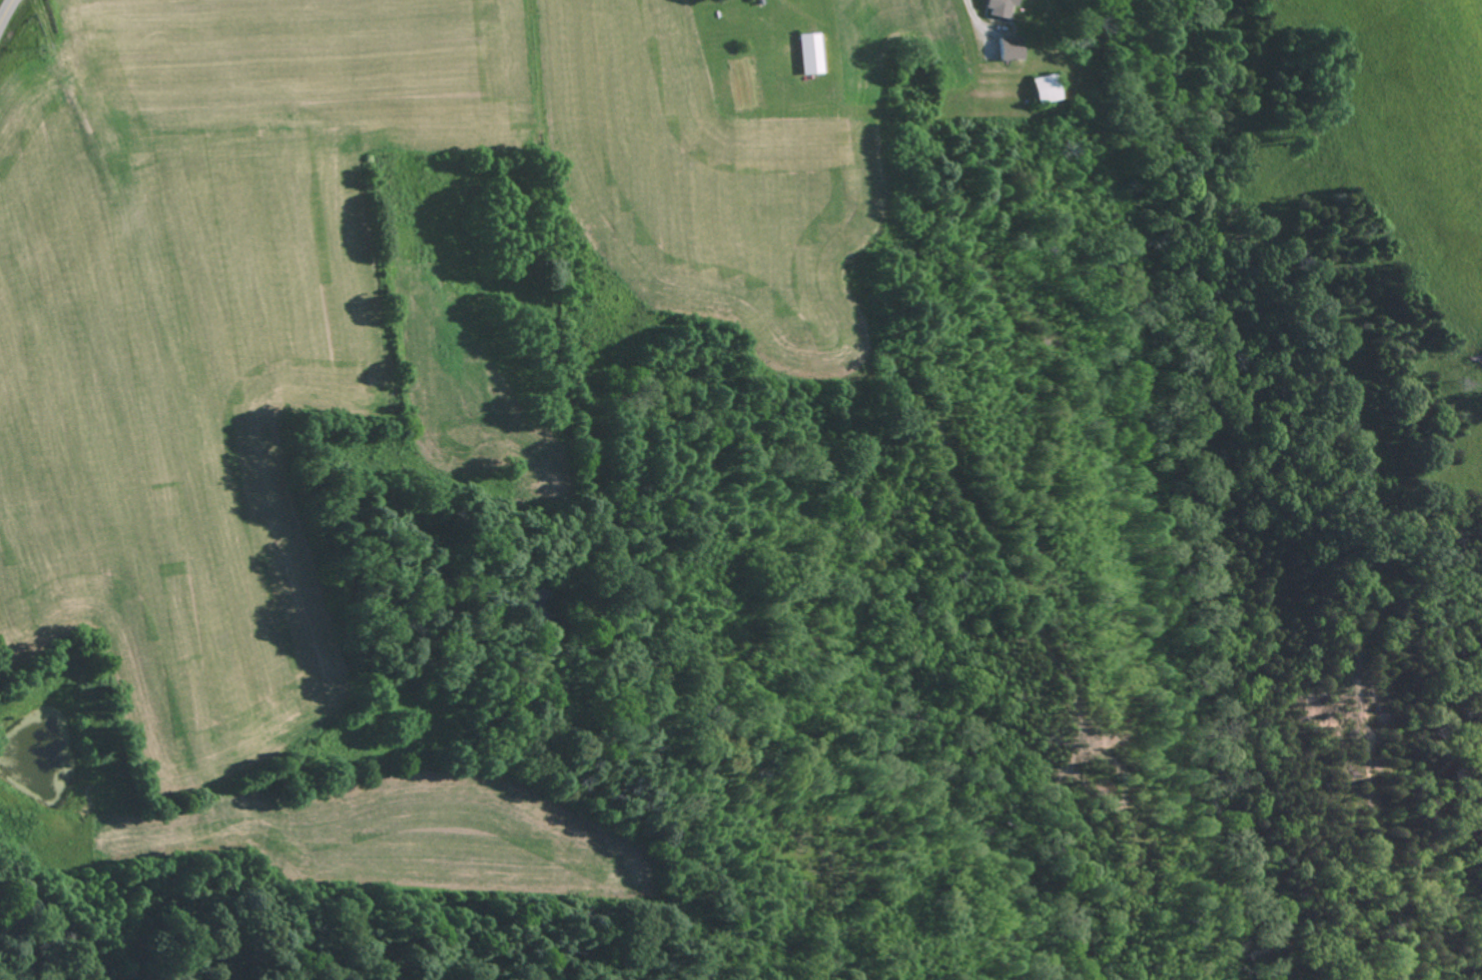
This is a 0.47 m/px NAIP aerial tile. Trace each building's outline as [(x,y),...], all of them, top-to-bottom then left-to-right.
[(1018,0),(990,0),(988,16),(1009,18),(1010,5),(1017,6),(1018,0)] [(801,74),(822,74),(821,33),(800,34),(801,74)] [(1021,59),(1021,37),(998,38),(999,60),(1021,59)] [(1060,98),(1055,73),(1031,79),(1037,104),(1060,98)]
